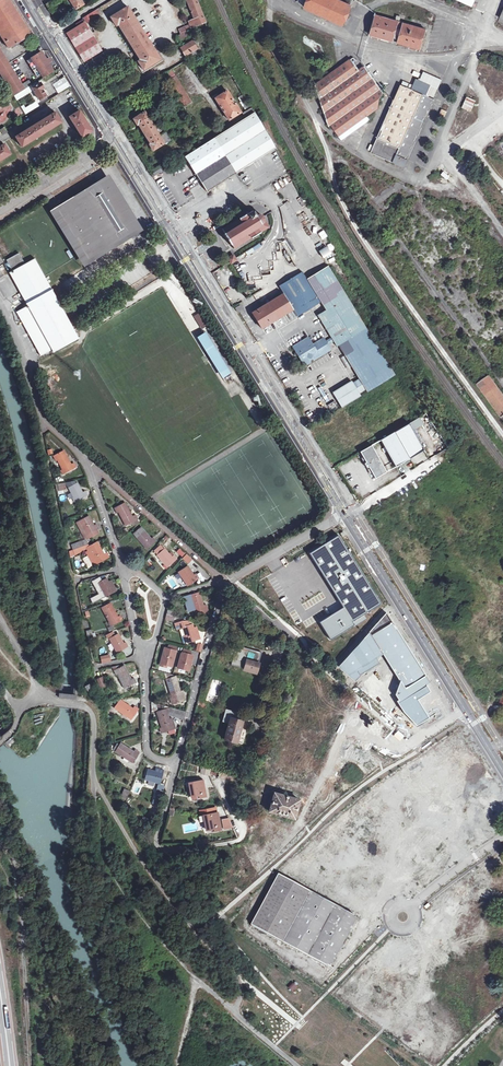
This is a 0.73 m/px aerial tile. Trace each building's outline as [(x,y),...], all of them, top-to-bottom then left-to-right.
[(10,0),(0,0),(0,34),(9,48),(11,47),(12,49),(29,38),(28,36),(31,34),(10,0)] [(81,0),(70,0),(72,3),(76,9),(83,4),(81,0)] [(195,18),(189,22),(190,25),(186,26),(179,29),(181,34),(188,30),(197,26),(206,22),(197,0),(188,0),(195,18)] [(303,8),(340,25),(352,0),(343,0),(342,2),(340,1),(341,0),(307,0),(303,8)] [(161,59),(128,6),(111,17),(116,25),(119,24),(129,42),(140,59),(138,61),(143,69),(161,59)] [(96,10),(84,17),(87,22),(99,15),(96,10)] [(374,16),(368,35),(391,42),(392,38),(397,40),(396,43),(418,49),(424,29),(374,16)] [(74,24),(76,27),(66,33),(82,63),(102,52),(84,19),(74,24)] [(188,60),(204,50),(198,38),(181,48),(188,60)] [(14,96),(25,89),(21,83),(0,50),(0,73),(14,96)] [(44,76),(54,70),(50,62),(52,60),(51,58),(50,56),(47,58),(42,50),(28,59),(37,73),(41,71),(44,76)] [(351,59),(313,85),(327,128),(330,126),(337,136),(365,116),(377,108),(379,98),(382,93),(363,66),(357,70),(351,59)] [(168,81),(184,107),(191,102),(176,77),(168,81)] [(39,85),(37,82),(28,87),(26,89),(28,93),(34,90),(40,100),(47,97),(45,93),(43,90),(44,89),(41,84),(39,85)] [(67,82),(55,89),(58,94),(70,87),(67,82)] [(399,85),(369,153),(403,168),(433,100),(399,85)] [(228,120),(240,112),(235,103),(233,104),(231,100),(232,99),(227,91),(215,99),(228,120)] [(254,112),(243,94),(239,97),(250,115),(254,112)] [(471,112),(476,100),(466,96),(461,108),(471,112)] [(35,101),(22,110),(26,115),(39,106),(35,101)] [(75,113),(70,117),(82,137),(92,131),(80,110),(75,113)] [(441,110),(438,116),(443,119),(446,112),(441,110)] [(55,112),(17,136),(23,147),(61,123),(55,112)] [(152,150),(169,140),(165,133),(159,136),(157,133),(160,131),(156,124),(153,126),(144,112),(133,118),(135,121),(137,124),(138,123),(150,144),(149,145),(151,147),(152,150)] [(250,115),(185,156),(196,174),(206,191),(275,148),(254,112),(250,115)] [(365,116),(337,136),(340,141),(369,121),(365,116)] [(0,147),(0,161),(11,154),(4,144),(0,147)] [(153,177),(163,171),(160,166),(150,172),(153,177)] [(447,180),(450,176),(443,171),(440,174),(447,180)] [(107,182),(54,214),(85,263),(125,238),(124,237),(127,235),(128,236),(135,231),(126,216),(128,215),(107,182)] [(260,231),(269,226),(265,219),(264,215),(261,213),(256,214),(253,209),(248,212),(240,217),(240,218),(223,228),(226,233),(225,233),(231,243),(232,242),(235,247),(252,236),(252,237),(261,232),(260,231)] [(247,256),(261,247),(259,244),(245,253),(247,256)] [(323,259),(332,255),(327,246),(319,251),(323,259)] [(25,265),(18,254),(6,261),(8,264),(7,268),(10,269),(12,272),(9,274),(27,307),(17,313),(39,354),(41,357),(52,350),(54,353),(79,339),(69,323),(75,319),(73,316),(73,315),(71,316),(67,309),(68,306),(66,303),(60,306),(34,260),(25,265)] [(235,261),(232,255),(226,258),(230,264),(235,261)] [(345,295),(328,266),(305,280),(301,273),(278,287),(283,294),(251,314),(261,330),(286,314),(293,311),(297,318),(320,304),(326,300),(331,308),(325,312),(317,316),(328,335),(336,347),(338,346),(346,341),(352,351),(344,356),(356,376),(358,380),(366,391),(367,393),(394,377),(366,330),(345,295)] [(326,300),(320,304),(325,312),(331,308),(326,300)] [(73,316),(76,314),(70,305),(68,306),(67,309),(71,316),(73,315),(73,316)] [(214,330),(205,314),(200,316),(210,332),(214,330)] [(231,374),(205,332),(197,337),(222,379),(231,374)] [(313,360),(330,350),(323,339),(312,345),(308,338),(292,347),(298,356),(297,357),(300,361),(301,361),(303,366),(310,362),(309,360),(312,358),(313,360)] [(475,384),(502,423),(502,398),(486,375),(475,384)] [(366,391),(358,380),(352,383),(351,382),(331,393),(341,409),(360,397),(359,395),(366,391)] [(408,424),(380,441),(395,468),(424,451),(408,424)] [(371,447),(360,453),(375,479),(386,473),(371,447)] [(68,459),(64,451),(53,456),(55,460),(57,459),(64,473),(76,468),(74,463),(70,465),(67,460),(68,459)] [(203,478),(202,479),(204,483),(206,483),(207,483),(209,483),(211,480),(210,476),(207,474),(204,476),(203,477),(203,478)] [(79,488),(77,484),(68,488),(76,502),(87,496),(85,492),(81,494),(78,488),(79,488)] [(130,511),(126,504),(115,509),(118,513),(119,513),(125,525),(137,519),(135,515),(132,517),(129,512),(130,511)] [(89,516),(76,523),(79,529),(83,527),(85,531),(81,533),(85,539),(86,539),(86,540),(98,533),(96,530),(98,529),(96,526),(94,527),(91,521),(89,516)] [(148,535),(142,528),(134,534),(147,549),(156,541),(153,537),(150,540),(147,536),(148,535)] [(337,531),(309,549),(343,603),(318,619),(330,636),(383,602),(337,531)] [(74,550),(88,545),(86,542),(73,546),(74,550)] [(89,547),(86,548),(88,551),(86,552),(94,566),(109,557),(106,553),(104,555),(101,550),(101,549),(97,542),(89,547)] [(89,547),(88,545),(74,550),(69,552),(70,557),(86,548),(89,547)] [(164,549),(161,546),(154,551),(158,555),(167,567),(177,559),(173,555),(170,557),(167,553),(167,552),(164,549)] [(182,557),(186,552),(179,548),(176,553),(182,557)] [(190,570),(188,567),(179,573),(187,585),(198,578),(196,574),(193,576),(189,571),(190,570)] [(108,583),(106,579),(101,583),(98,579),(91,583),(94,588),(99,595),(90,600),(93,605),(105,598),(115,592),(113,588),(111,589),(107,584),(108,583)] [(200,595),(199,593),(192,595),(185,597),(189,611),(194,609),(197,617),(210,613),(207,605),(203,606),(201,600),(202,600),(200,595)] [(112,627),(123,620),(120,616),(117,618),(114,612),(115,612),(111,605),(102,610),(112,627)] [(429,682),(422,669),(386,613),(338,667),(355,681),(360,675),(379,664),(376,658),(383,654),(399,681),(395,693),(398,699),(396,700),(403,712),(416,725),(427,717),(417,699),(429,691),(425,685),(429,682)] [(189,623),(189,622),(183,623),(183,621),(175,624),(177,630),(183,628),(187,639),(188,638),(190,642),(200,639),(199,635),(196,635),(194,629),(195,629),(193,624),(191,625),(190,622),(189,623)] [(121,638),(119,634),(110,639),(117,653),(128,647),(126,643),(124,645),(121,639),(121,638)] [(169,648),(165,647),(161,663),(173,666),(178,647),(170,644),(169,648)] [(190,654),(191,650),(184,648),(182,654),(182,653),(178,667),(190,671),(192,663),(194,655),(190,654)] [(109,654),(100,656),(101,663),(111,661),(109,654)] [(247,659),(245,667),(244,669),(258,673),(260,663),(247,659)] [(125,689),(136,683),(134,680),(131,681),(128,676),(129,675),(125,666),(120,669),(120,668),(112,669),(115,674),(116,676),(118,676),(125,689)] [(176,676),(165,673),(172,697),(174,696),(177,704),(187,701),(184,691),(181,692),(179,686),(176,676)] [(106,686),(102,678),(98,680),(101,688),(106,686)] [(129,706),(120,700),(115,708),(132,720),(140,709),(136,707),(134,711),(129,707),(129,706)] [(169,715),(170,717),(184,720),(186,711),(169,707),(170,709),(171,714),(169,715)] [(171,714),(170,709),(158,713),(163,729),(161,730),(162,733),(176,729),(173,719),(171,720),(170,717),(169,715),(171,714)] [(244,721),(231,717),(225,739),(237,743),(244,721)] [(272,729),(269,728),(262,752),(266,752),(272,729)] [(134,763),(141,752),(137,750),(135,753),(130,749),(122,744),(117,753),(134,763)] [(161,784),(165,771),(161,770),(159,774),(154,773),(154,772),(149,771),(147,780),(161,784)] [(207,797),(204,780),(191,782),(193,797),(200,796),(201,798),(207,797)] [(127,799),(130,791),(121,787),(117,795),(127,799)] [(274,794),(273,794),(269,809),(271,809),(270,811),(277,813),(276,815),(288,819),(289,816),(295,818),(301,799),(291,797),(292,794),(285,792),(284,795),(275,793),(274,794)] [(215,830),(222,829),(222,830),(231,829),(228,820),(221,821),(217,807),(203,810),(204,815),(200,816),(201,822),(206,821),(208,830),(215,829),(215,830)] [(331,966),(348,938),(359,918),(280,874),(253,923),(331,966)] [(161,913),(153,902),(147,906),(155,917),(161,913)]
